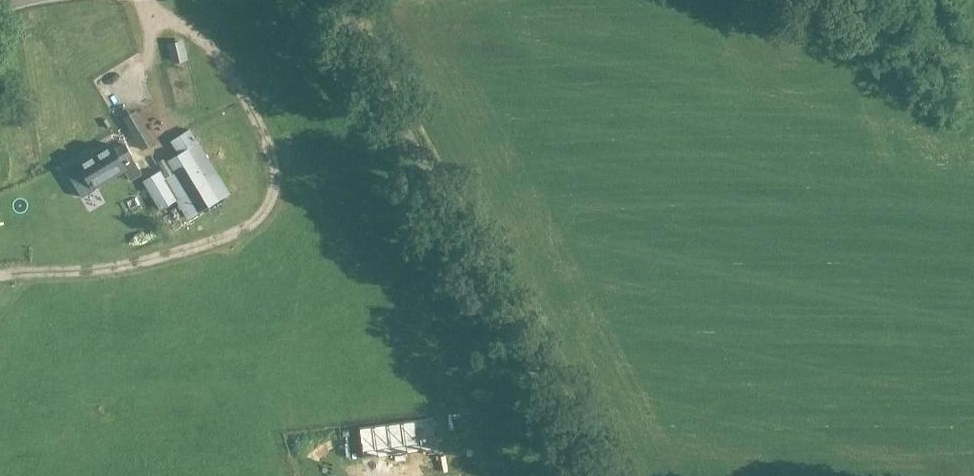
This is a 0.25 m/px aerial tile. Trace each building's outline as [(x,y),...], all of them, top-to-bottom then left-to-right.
[(184,40),(168,44),(173,63),(189,59),(184,40)] [(137,110),(124,117),(142,149),(155,141),(137,110)] [(161,169),(142,180),(160,209),(177,199),(187,218),(219,200),(210,185),(221,178),(198,141),(190,128),(171,140),(179,153),(167,160),(172,167),(163,173),(161,169)] [(95,188),(94,187),(124,168),(131,179),(142,173),(131,155),(132,155),(126,144),(115,151),(110,144),(79,163),(79,164),(67,171),(82,196),(95,188)] [(437,450),(433,418),(359,428),(363,459),(437,450)] [(301,475),(330,472),(330,465),(349,463),(348,451),(324,454),(323,443),(298,445),(301,475)] [(13,450),(0,450),(0,462),(13,461),(13,450)] [(408,454),(409,471),(454,469),(454,452),(408,454)]
